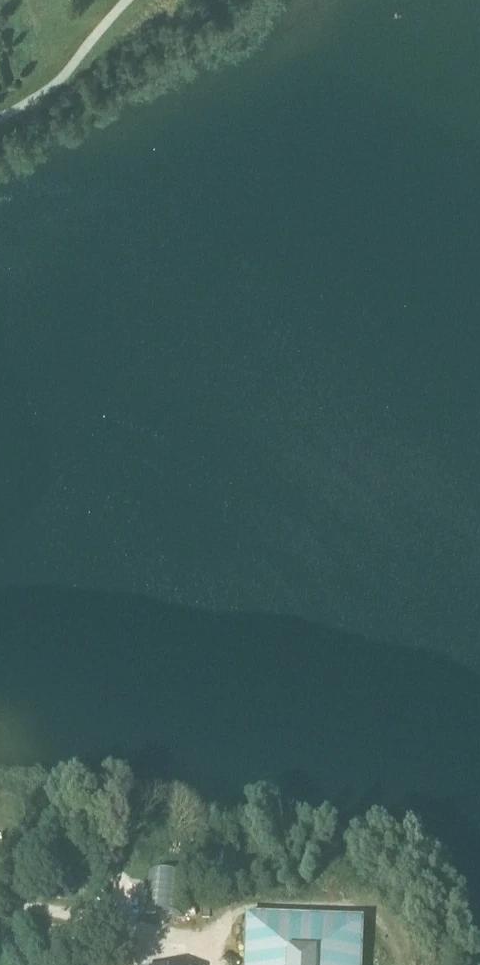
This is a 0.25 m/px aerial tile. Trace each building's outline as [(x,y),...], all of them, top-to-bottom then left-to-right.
[(246,964),(364,964),(366,916),(248,912),(246,964)]
